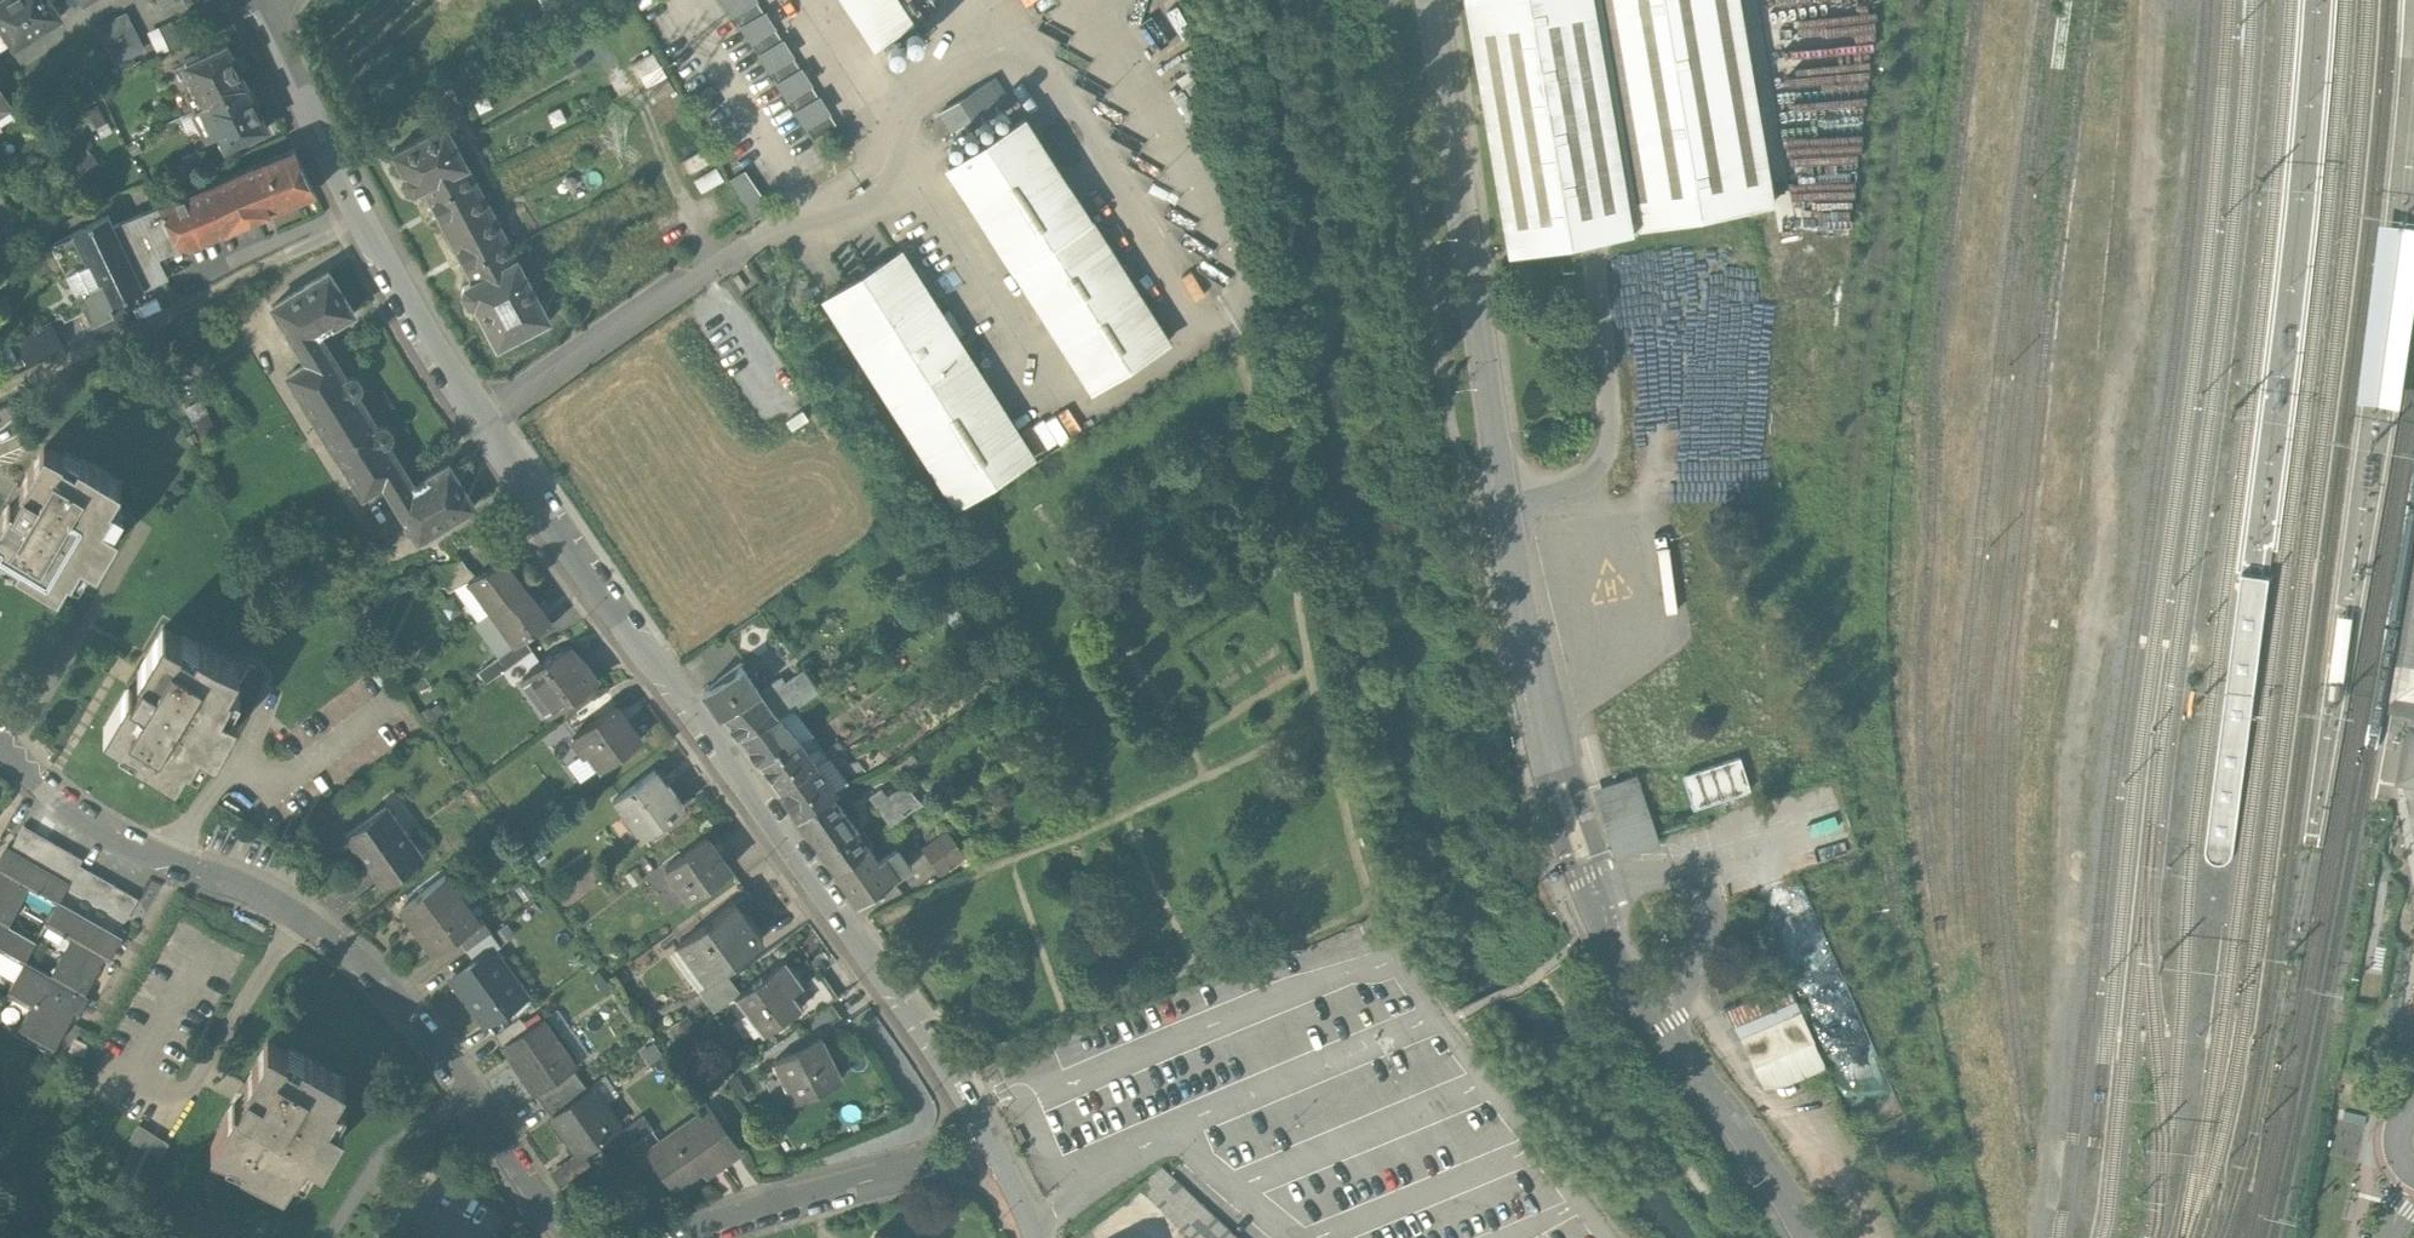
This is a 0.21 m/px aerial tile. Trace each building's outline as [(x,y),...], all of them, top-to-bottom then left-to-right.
[(16,47),(63,17),(52,0),(1,0),(0,0),(0,23),(16,47)] [(549,15),(576,0),(541,0),(549,15)] [(898,0),(841,0),(869,51),(913,28),(898,0)] [(1512,255),(1761,211),(1777,208),(1740,0),(1467,0),(1512,255)] [(756,3),(733,17),(741,30),(764,15),(756,3)] [(126,16),(102,28),(118,63),(143,51),(126,16)] [(774,31),(751,46),(759,58),(782,44),(774,31)] [(189,64),(182,67),(194,93),(190,94),(198,110),(248,87),(242,74),(243,72),(243,70),(243,68),(243,65),(242,63),(241,61),(238,59),(236,58),(234,57),(228,45),(203,57),(201,53),(187,60),(189,64)] [(793,60),(770,75),(778,87),(801,72),(793,60)] [(251,85),(248,87),(198,110),(199,113),(199,119),(210,134),(219,129),(228,148),(270,128),(259,106),(261,105),(251,85)] [(940,117),(952,135),(1001,103),(989,85),(940,117)] [(811,89),(787,104),(795,116),(819,101),(811,89)] [(11,106),(0,90),(0,114),(11,106)] [(994,116),(994,118),(995,122),(997,123),(1000,125),(1004,124),(1007,122),(1008,119),(1008,115),(1006,112),(1003,111),(1000,111),(997,112),(995,114),(994,116)] [(829,117),(806,132),(814,144),(837,130),(829,117)] [(979,126),(978,128),(979,131),(981,133),(984,135),(989,134),(991,132),(993,128),(992,125),(990,122),(987,121),(985,121),(982,122),(980,123),(979,126)] [(1170,349),(1024,122),(949,170),(1095,397),(1170,349)] [(408,194),(416,196),(424,192),(469,168),(447,127),(394,154),(405,175),(402,184),(408,194)] [(963,137),(963,139),(964,142),(965,144),(969,145),(973,145),(976,142),(977,139),(976,136),(974,133),(972,131),(969,131),(966,132),(964,134),(963,137)] [(948,146),(948,148),(949,151),(950,153),(954,155),(958,154),(961,152),(962,148),(961,145),(959,142),(957,141),(954,141),(951,141),(949,143),(948,146)] [(190,248),(315,194),(294,151),(161,207),(171,231),(178,246),(190,248)] [(424,192),(448,238),(493,215),(469,168),(424,192)] [(171,231),(161,207),(140,216),(152,240),(171,231)] [(448,238),(473,285),(518,261),(493,215),(448,238)] [(152,240),(140,216),(112,228),(142,290),(170,276),(152,240)] [(112,228),(107,218),(76,235),(111,305),(122,300),(142,290),(112,228)] [(2360,401),(2398,407),(2413,301),(2413,232),(2381,227),(2360,401)] [(111,305),(76,235),(55,243),(102,337),(133,322),(122,300),(111,305)] [(1034,464),(902,258),(826,306),(958,512),(1034,464)] [(468,310),(475,311),(498,354),(551,326),(518,261),(473,285),(465,289),(463,299),(468,310)] [(355,316),(331,277),(275,311),(300,352),(298,353),(307,368),(289,379),(365,501),(382,490),(392,505),(394,503),(419,544),(475,510),(449,469),(415,491),(387,446),(389,444),(390,442),(390,440),(390,437),(389,435),(387,433),(385,431),(382,431),(380,431),(377,431),(356,397),(358,395),(358,394),(359,391),(359,389),(358,387),(358,385),(356,384),(354,382),(352,382),(350,382),(348,383),(320,338),(355,316)] [(0,524),(0,555),(17,565),(15,569),(57,594),(67,576),(70,578),(81,561),(95,569),(117,533),(102,524),(113,507),(109,505),(119,488),(77,463),(74,468),(44,450),(0,524)] [(462,565),(431,580),(449,605),(455,601),(477,586),(462,565)] [(477,586),(455,601),(479,635),(494,624),(529,599),(505,565),(477,586)] [(2413,672),(2413,570),(2396,669),(2413,672)] [(2230,858),(2269,580),(2261,580),(2249,578),(2241,577),(2205,853),(2207,861),(2212,867),(2218,868),(2224,866),(2228,864),(2230,858)] [(529,599),(494,624),(518,657),(526,652),(553,632),(529,599)] [(2352,621),(2339,619),(2329,685),(2342,686),(2352,621)] [(163,634),(103,731),(134,750),(131,754),(174,780),(185,763),(188,764),(198,748),(215,758),(237,721),(221,711),(231,694),(228,692),(238,675),(196,649),(194,653),(163,634)] [(526,652),(518,657),(497,672),(505,684),(531,665),(534,663),(526,652)] [(540,677),(522,689),(548,725),(595,691),(569,656),(540,677)] [(766,671),(777,686),(781,693),(793,685),(778,663),(766,671)] [(540,677),(531,665),(505,684),(502,686),(510,698),(522,689),(540,677)] [(2396,669),(2388,714),(2411,719),(2409,727),(2413,728),(2413,672),(2396,669)] [(742,672),(704,696),(723,722),(760,696),(742,672)] [(781,693),(777,686),(760,696),(779,725),(790,717),(785,711),(791,707),(781,693)] [(2341,687),(2330,686),(2328,700),(2338,702),(2341,687)] [(760,696),(723,722),(741,750),(779,725),(760,696)] [(779,725),(798,752),(810,744),(791,716),(790,717),(779,725)] [(616,721),(576,751),(587,767),(595,761),(609,780),(642,756),(616,721)] [(779,725),(741,750),(761,779),(798,752),(779,725)] [(798,752),(817,779),(829,771),(810,744),(798,752)] [(798,752),(761,779),(780,806),(817,779),(798,752)] [(1742,764),(1683,783),(1694,817),(1753,798),(1742,764)] [(817,779),(836,806),(848,798),(829,771),(817,779)] [(817,779),(780,806),(799,833),(832,810),(836,806),(817,779)] [(1592,797),(1616,868),(1661,853),(1637,782),(1592,797)] [(656,784),(615,815),(627,832),(630,830),(645,851),(686,821),(669,797),(667,798),(656,784)] [(951,792),(935,804),(942,813),(958,801),(951,792)] [(882,805),(871,813),(891,843),(925,820),(910,799),(888,814),(882,805)] [(832,810),(799,833),(837,887),(868,865),(870,864),(832,810)] [(389,818),(348,847),(383,897),(424,868),(389,818)] [(80,868),(83,862),(26,829),(13,853),(71,885),(67,891),(60,904),(119,937),(139,902),(80,868)] [(0,875),(0,924),(9,929),(31,892),(58,907),(60,904),(67,891),(71,885),(13,853),(0,875)] [(707,855),(668,884),(689,912),(728,884),(707,855)] [(897,868),(911,886),(921,879),(908,860),(897,868)] [(868,865),(837,887),(861,922),(911,886),(897,868),(880,880),(868,865)] [(936,876),(928,880),(936,897),(944,893),(936,876)] [(434,967),(460,949),(481,934),(480,932),(469,917),(465,919),(444,889),(401,920),(434,967)] [(681,957),(736,918),(737,920),(750,910),(739,896),(673,945),(681,957)] [(119,937),(60,904),(58,907),(46,928),(74,943),(71,949),(80,954),(74,964),(64,958),(52,979),(85,997),(119,937)] [(764,957),(737,920),(736,918),(681,957),(710,996),(725,986),(764,957)] [(25,966),(26,964),(37,945),(9,929),(0,924),(0,955),(2,953),(25,966)] [(481,934),(460,949),(468,961),(492,945),(482,931),(480,932),(481,934)] [(494,944),(492,945),(468,961),(476,972),(493,960),(494,961),(502,955),(494,944)] [(493,960),(476,972),(453,988),(487,1035),(508,1020),(504,1014),(523,1001),(494,961),(493,960)] [(85,997),(52,979),(26,964),(25,966),(10,992),(35,1005),(16,1038),(52,1057),(85,997)] [(775,985),(735,1014),(763,1053),(803,1024),(792,1009),(775,985)] [(725,986),(710,996),(698,1004),(707,1016),(733,998),(725,986)] [(792,1009),(803,1024),(806,1022),(815,1033),(824,1026),(839,1015),(820,989),(792,1009)] [(1730,1015),(1766,1102),(1829,1076),(1793,989),(1730,1015)] [(0,1010),(0,1013),(20,1024),(30,1005),(9,994),(0,1010)] [(824,1026),(815,1033),(801,1043),(809,1055),(832,1038),(824,1026)] [(525,1028),(496,1049),(510,1069),(539,1048),(525,1028)] [(539,1048),(510,1069),(537,1108),(574,1083),(547,1043),(539,1048)] [(236,1109),(213,1151),(243,1168),(241,1172),(284,1197),(293,1180),(297,1182),(307,1163),(322,1172),(343,1135),(328,1127),(338,1109),(335,1108),(345,1090),(303,1066),(301,1069),(268,1051),(245,1093),(248,1095),(239,1111),(236,1109)] [(841,1110),(823,1069),(774,1090),(793,1132),(841,1110)] [(574,1083),(537,1108),(546,1121),(583,1095),(574,1083)] [(245,1093),(236,1109),(239,1111),(248,1095),(245,1093)] [(583,1095),(546,1121),(555,1132),(591,1107),(583,1095)] [(591,1107),(555,1132),(581,1170),(618,1144),(591,1107)] [(707,1130),(650,1171),(676,1207),(711,1181),(716,1189),(738,1173),(707,1130)] [(644,1133),(617,1152),(627,1165),(654,1147),(644,1133)] [(1141,1216),(1164,1237),(1209,1237),(1165,1195),(1141,1216)]
